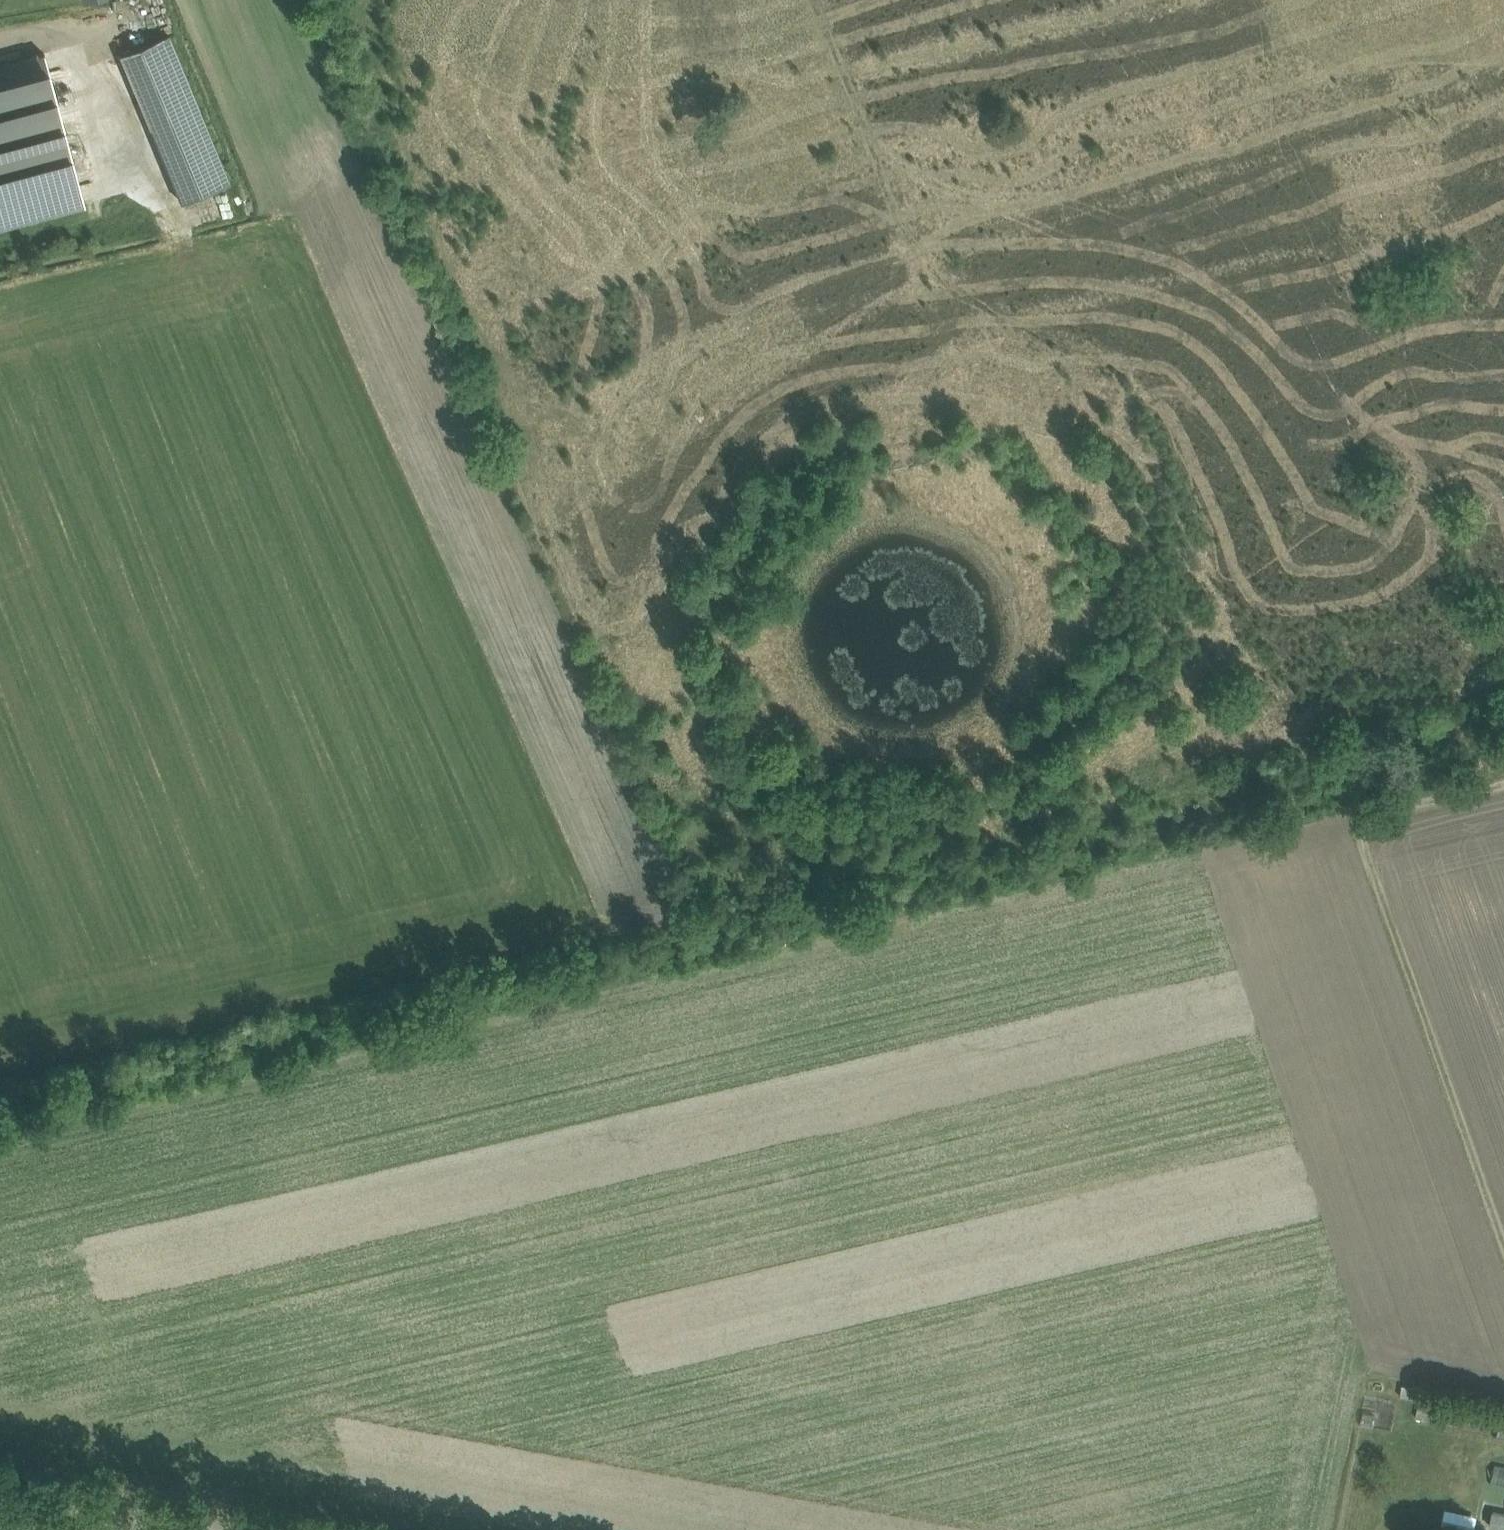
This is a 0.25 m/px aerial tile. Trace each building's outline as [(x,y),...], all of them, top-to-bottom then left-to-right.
[(120,54),(151,128),(199,108),(168,34),(120,54)] [(84,204),(44,53),(0,65),(0,226),(84,204)] [(1402,1385),(1401,1395),(1421,1398),(1422,1387),(1402,1385)] [(1417,1406),(1415,1415),(1425,1418),(1427,1408),(1417,1406)] [(1492,1482),(1503,1485),(1503,1464),(1497,1462),(1492,1482)] [(1490,1525),(1503,1528),(1503,1512),(1493,1510),(1490,1525)] [(1480,1529),(1480,1511),(1443,1513),(1443,1529),(1479,1529),(1480,1529)]
